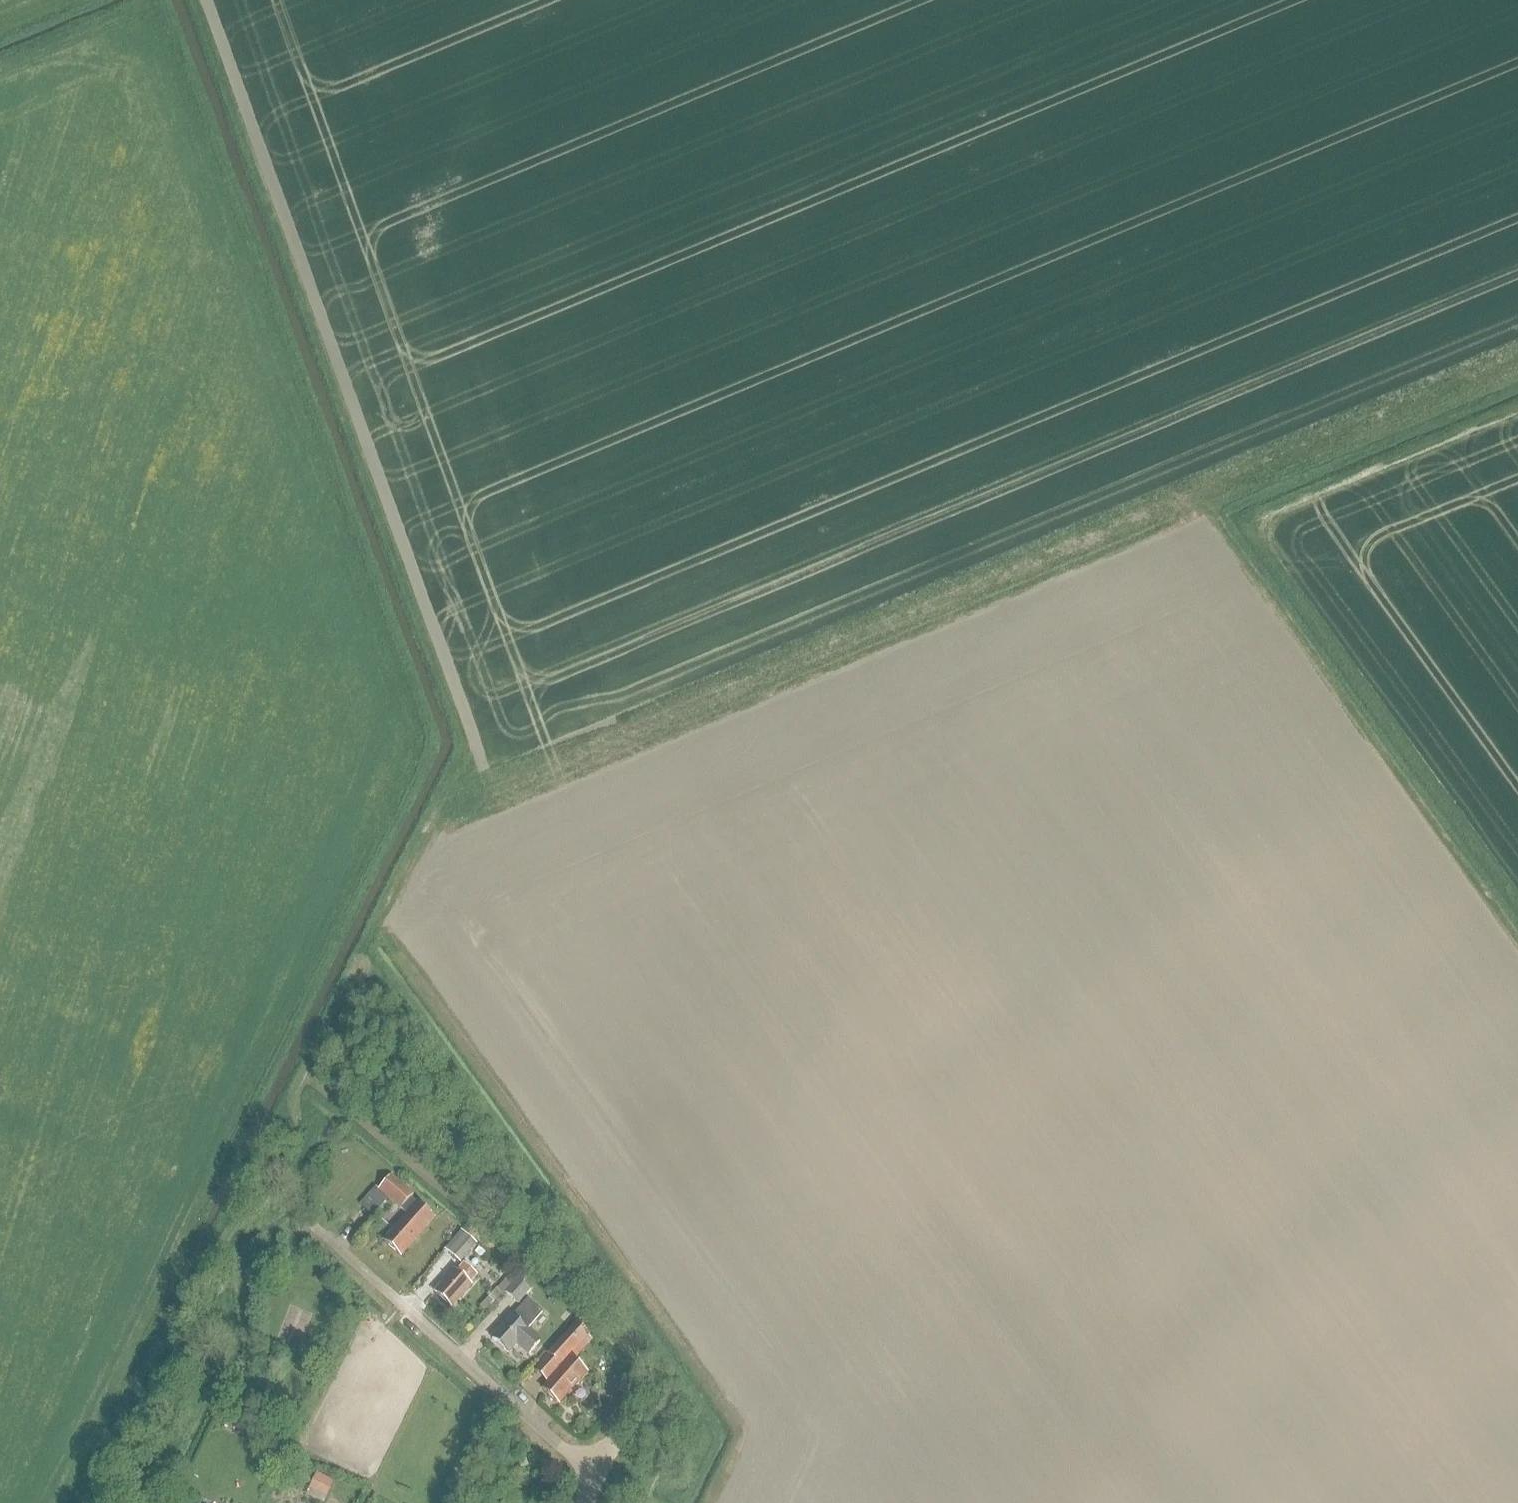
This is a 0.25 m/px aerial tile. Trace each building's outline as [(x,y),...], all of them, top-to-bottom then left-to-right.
[(384,1244),(399,1258),(433,1220),(410,1200),(413,1197),(391,1177),(378,1191),(408,1218),(384,1244)] [(481,1244),(468,1232),(452,1250),(465,1262),(481,1244)] [(467,1284),(474,1277),(464,1267),(456,1275),(454,1274),(435,1294),(450,1308),(470,1287),(467,1284)] [(533,1285),(521,1275),(506,1292),(519,1302),(533,1285)] [(542,1313),(528,1300),(494,1339),(508,1352),(516,1343),(528,1354),(540,1342),(527,1330),(542,1313)] [(575,1323),(547,1355),(562,1368),(571,1357),(584,1343),(589,1337),(590,1336),(588,1334),(586,1332),(577,1325),(575,1323)] [(562,1369),(543,1391),(559,1404),(578,1383),(585,1374),(571,1362),(564,1371),(562,1369)] [(615,1380),(613,1385),(615,1390),(620,1392),(625,1390),(627,1385),(624,1380),(620,1378),(615,1380)] [(198,1480),(188,1474),(183,1483),(194,1489),(198,1480)] [(337,1483),(318,1474),(309,1492),(328,1501),(337,1483)]
